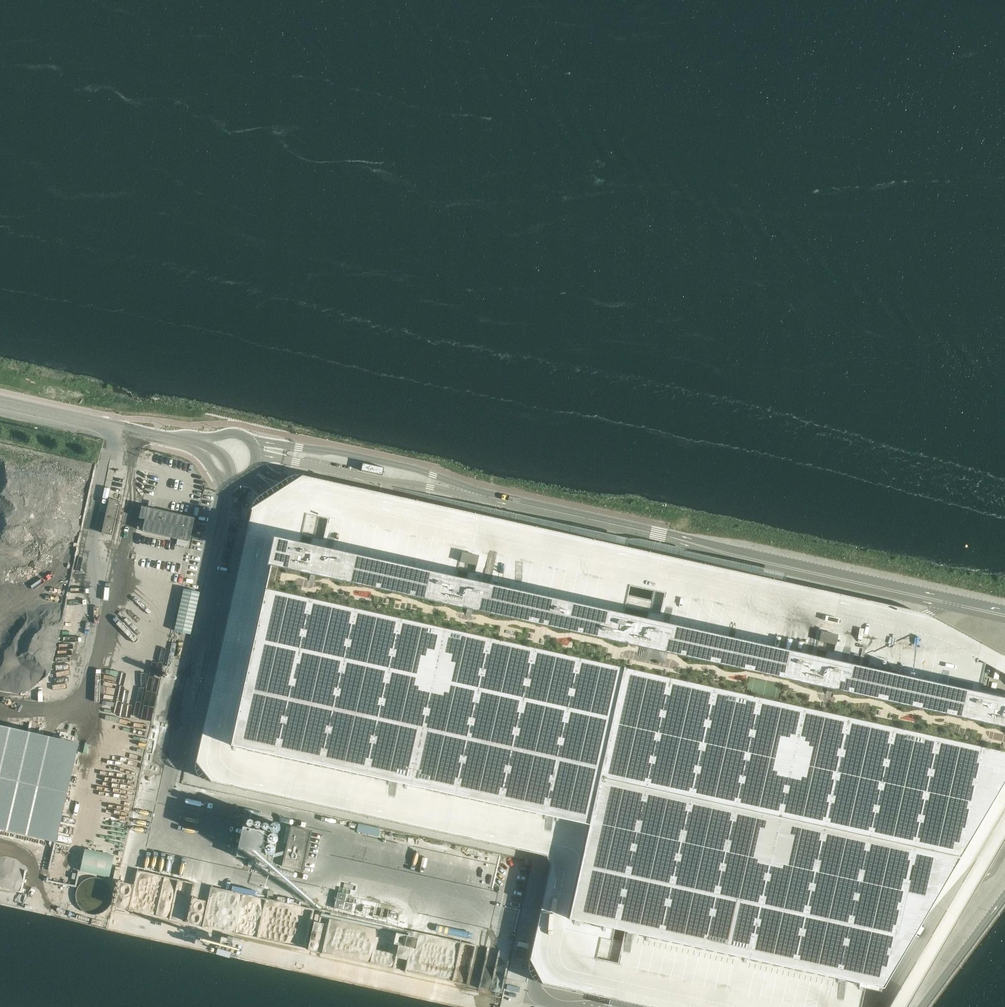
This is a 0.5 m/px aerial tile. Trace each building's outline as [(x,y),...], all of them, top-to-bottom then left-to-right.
[(363,464),(361,471),(382,475),(384,469),(363,464)] [(120,501),(109,498),(102,532),(113,535),(120,501)] [(142,506),(139,518),(145,519),(143,531),(190,542),(195,518),(142,506)] [(242,513),(240,520),(246,521),(248,514),(249,510),(243,509),(242,513)] [(435,521),(437,515),(426,512),(424,518),(435,521)] [(228,745),(586,825),(565,919),(882,991),(1004,781),(1004,706),(274,541),(228,745)] [(200,592),(184,588),(174,630),(190,634),(200,592)] [(57,841),(79,743),(0,725),(0,829),(57,841)] [(245,816),(236,856),(271,864),(280,824),(245,816)] [(358,823),(356,832),(379,837),(380,829),(358,823)] [(292,827),(283,867),(302,871),(311,831),(292,827)] [(85,850),(80,872),(110,878),(114,856),(85,850)] [(95,915),(101,914),(106,910),(109,905),(111,900),(111,894),(110,888),(106,884),(101,880),(96,878),(90,878),(84,880),(80,883),(76,888),(74,894),(74,899),(76,905),(79,910),(84,913),(90,915),(95,915)] [(347,893),(338,892),(334,908),(343,910),(347,893)] [(319,922),(314,921),(308,949),(313,950),(317,951),(323,923),(319,922)] [(516,951),(515,957),(527,960),(528,954),(516,951)]
